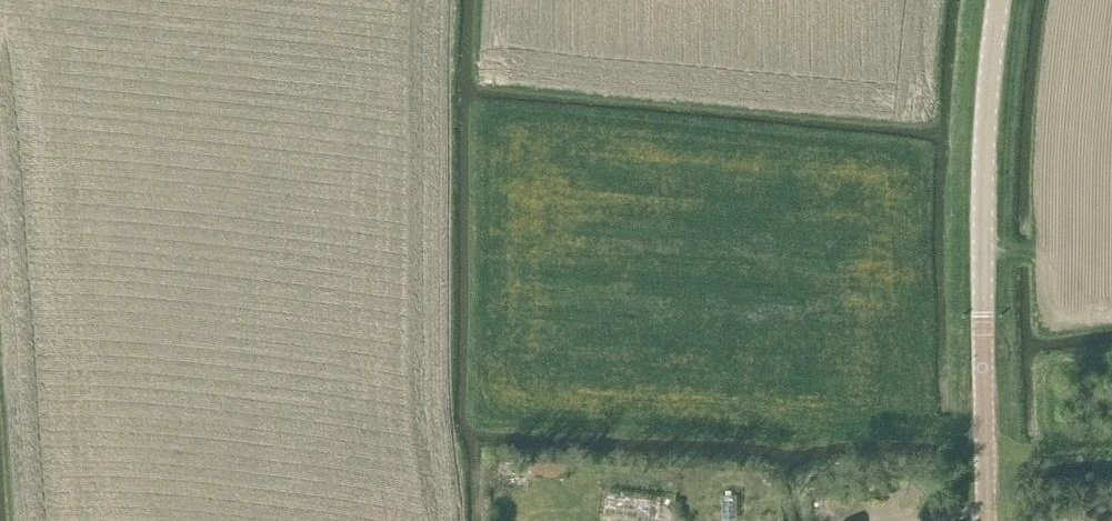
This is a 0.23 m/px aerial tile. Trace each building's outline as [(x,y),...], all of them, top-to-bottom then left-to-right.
[(1096,480),(1097,490),(1107,489),(1106,479),(1096,480)] [(1086,520),(1111,520),(1110,513),(1085,515),(1086,520)]
